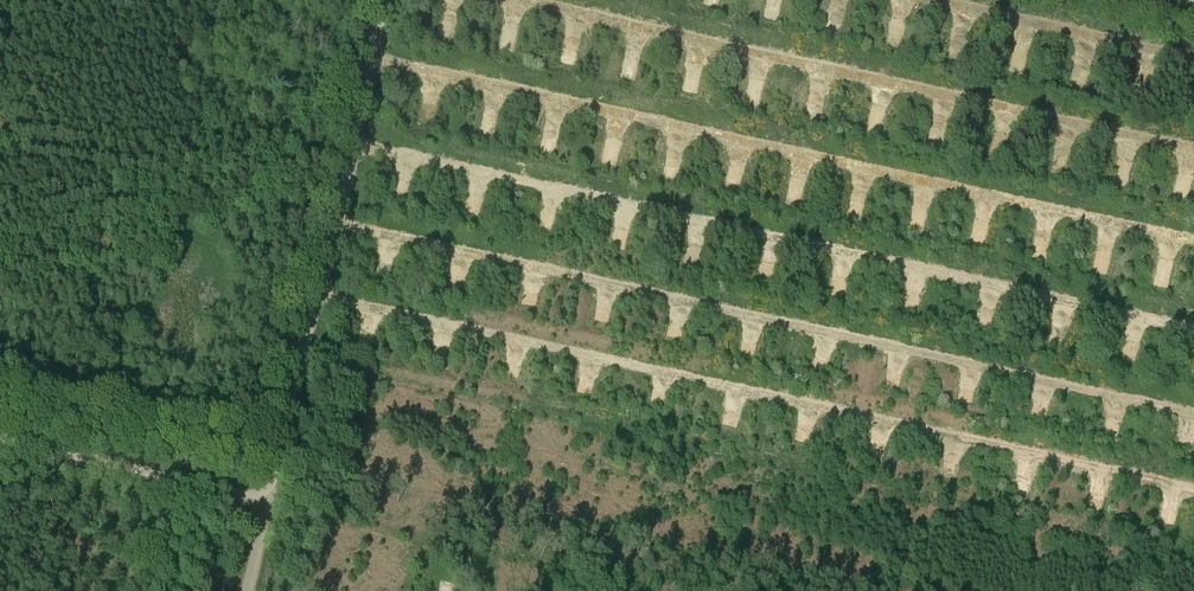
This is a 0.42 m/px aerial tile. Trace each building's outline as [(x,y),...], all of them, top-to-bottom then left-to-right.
[(762,14),(779,18),(783,0),(766,0),(762,14)] [(825,28),(841,32),(847,2),(836,0),(831,0),(825,28)] [(893,13),(886,41),(901,45),(908,17),(893,13)] [(946,54),(962,59),(970,32),(954,28),(946,54)] [(566,31),(558,60),(575,65),(583,35),(566,31)] [(1070,82),(1086,86),(1093,57),(1077,53),(1070,82)] [(823,117),(826,88),(809,86),(806,116),(823,117)] [(943,146),(950,117),(934,113),(927,142),(943,146)] [(544,118),(540,148),(557,150),(561,121),(544,118)] [(1055,140),(1051,170),(1068,172),(1072,142),(1055,140)] [(678,179),(685,149),(668,145),(661,175),(678,179)] [(725,191),(742,192),(745,161),(728,159),(725,191)] [(784,201),(802,205),(809,176),(791,172),(784,201)] [(689,239),(681,257),(698,264),(705,246),(689,239)] [(773,279),(776,258),(759,256),(757,277),(773,279)] [(451,270),(447,286),(463,290),(467,274),(451,270)] [(536,307),(540,291),(524,287),(520,302),(536,307)] [(610,322),(613,307),(596,303),(593,319),(610,322)] [(978,304),(975,326),(990,328),(993,306),(978,304)] [(666,335),(682,339),(686,323),(669,319),(666,335)] [(739,351),(756,355),(759,339),(742,335),(739,351)] [(431,360),(446,361),(448,348),(432,346),(431,360)] [(813,368),(830,370),(831,354),(815,353),(813,368)] [(888,368),(884,383),(900,387),(904,372),(888,368)] [(592,395),(596,380),(580,376),(576,391),(592,395)] [(960,384),(957,399),(973,403),(977,388),(960,384)] [(663,408),(667,396),(652,392),(649,404),(663,408)] [(1034,400),(1030,416),(1046,420),(1050,404),(1034,400)] [(739,426),(741,410),(724,408),(722,424),(739,426)] [(1103,432),(1120,435),(1123,420),(1106,417),(1103,432)] [(795,440),(812,442),(814,427),(798,425),(795,440)] [(1193,450),(1193,435),(1178,434),(1178,449),(1193,450)] [(872,440),(867,455),(884,459),(888,445),(872,440)] [(957,476),(961,461),(945,456),(941,471),(957,476)] [(1017,473),(1013,489),(1030,492),(1034,477),(1017,473)] [(1087,506),(1103,508),(1106,492),(1089,490),(1087,506)] [(1159,521),(1176,524),(1179,509),(1163,505),(1159,521)]
